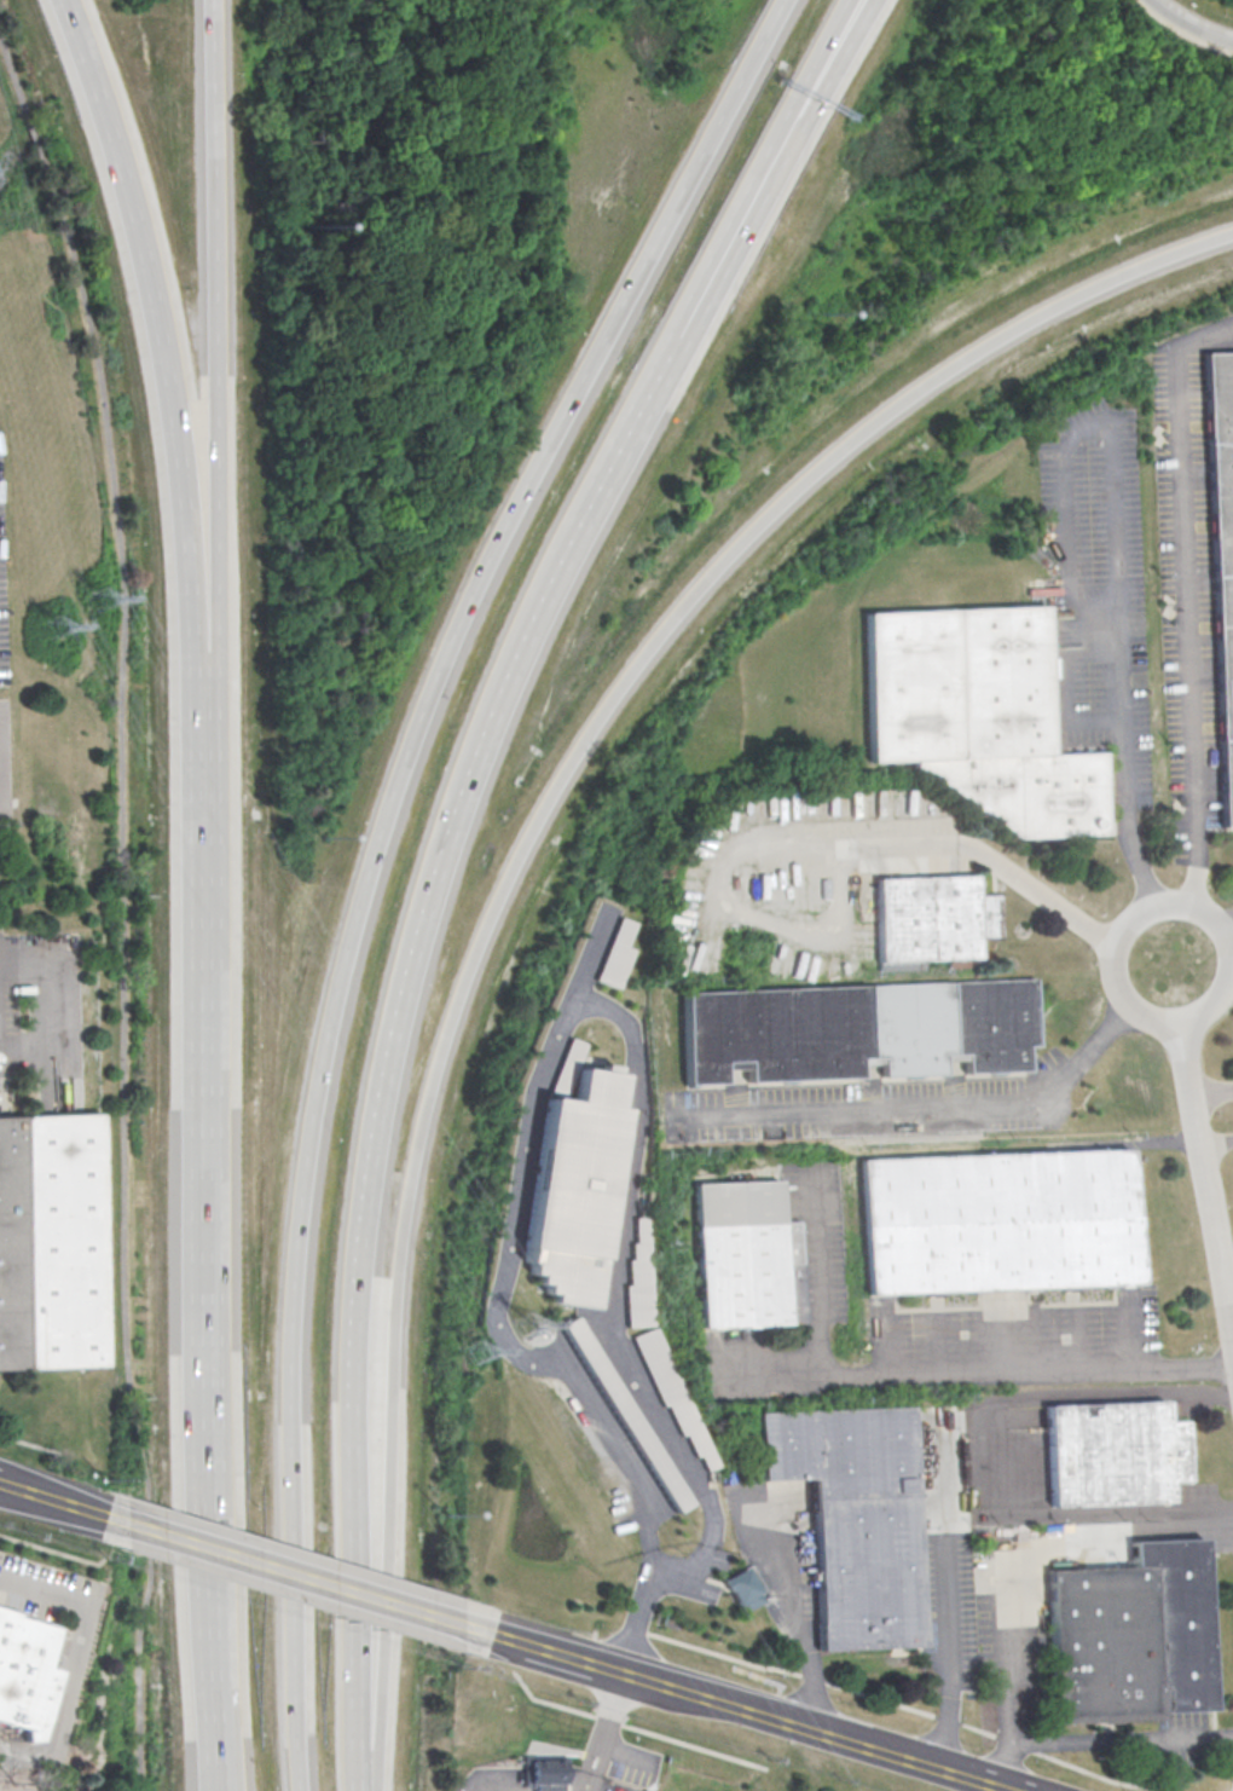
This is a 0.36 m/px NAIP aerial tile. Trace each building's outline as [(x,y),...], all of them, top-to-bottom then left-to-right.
[(1205,358),(1232,356),(1232,828),(1226,828),(1205,358)] [(1040,605),(1048,757),(1104,753),(1110,838),(1017,840),(910,764),(868,764),(862,614),(1040,605)] [(874,882),(973,879),(974,897),(997,897),(998,941),(974,942),(976,960),(876,964),(874,882)] [(624,919),(638,924),(631,944),(642,949),(626,989),(601,981),(624,919)] [(1037,983),(1038,1050),(1029,1050),(1030,1074),(968,1075),(967,1058),(948,1058),(948,1075),(886,1076),(886,1063),(866,1064),(866,1079),(748,1082),(747,1068),(725,1069),(725,1086),(689,1087),(687,993),(1037,983)] [(601,1307),(557,1301),(558,1294),(543,1292),(545,1276),(538,1275),(539,1263),(531,1261),(555,1098),(578,1039),(591,1042),(587,1056),(609,1059),(608,1067),(629,1069),(623,1109),(631,1110),(601,1307)] [(111,1367),(0,1371),(0,1119),(100,1115),(111,1367)] [(868,1162),(1129,1152),(1134,1287),(873,1296),(868,1162)] [(697,1189),(783,1185),(786,1224),(804,1223),(807,1327),(704,1330),(697,1189)] [(632,1327),(631,1284),(635,1284),(633,1263),(636,1263),(636,1243),(641,1243),(639,1217),(644,1217),(652,1217),(656,1325),(632,1327)] [(567,1325),(584,1316),(696,1506),(679,1515),(567,1325)] [(659,1328),(720,1469),(707,1474),(699,1455),(696,1456),(687,1434),(683,1437),(668,1403),(665,1404),(637,1338),(659,1328)] [(1047,1406),(1162,1399),(1163,1422),(1181,1422),(1185,1483),(1168,1484),(1169,1501),(1053,1508),(1047,1406)] [(764,1414),(913,1408),(922,1650),(823,1653),(816,1478),(766,1480),(764,1414)] [(1050,1571),(1134,1565),(1133,1542),(1200,1537),(1212,1716),(1061,1726),(1050,1571)] [(724,1581),(746,1568),(759,1591),(736,1604),(724,1581)] [(29,1729),(0,1721),(0,1608),(23,1614),(22,1618),(59,1629),(47,1668),(60,1671),(54,1689),(42,1685),(29,1729)] [(565,1784),(565,1790),(542,1790),(542,1789),(532,1789),(531,1757),(540,1757),(540,1755),(571,1755),(571,1783),(565,1784)]
